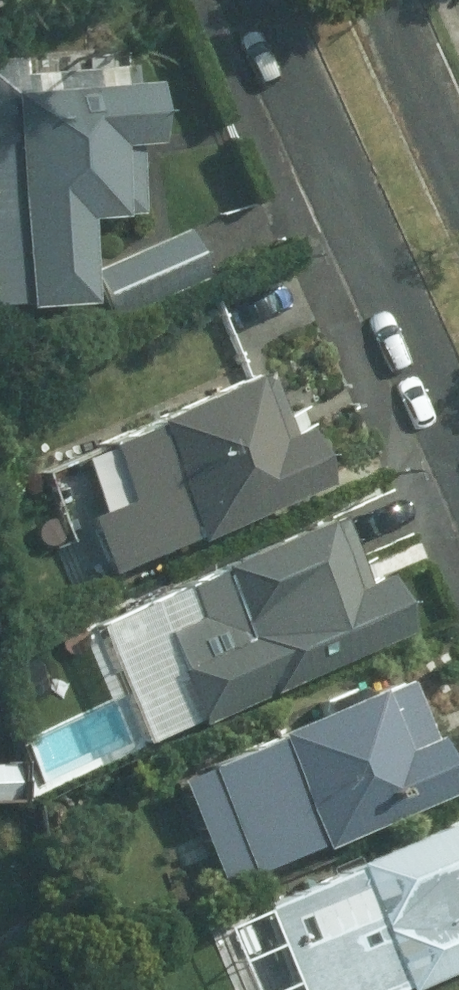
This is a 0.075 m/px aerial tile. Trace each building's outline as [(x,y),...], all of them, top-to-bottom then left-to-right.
[(0,57),(0,301),(67,297),(64,214),(120,213),(117,141),(124,142),(120,50),(66,53),(67,65),(5,68),(4,57),(0,57)] [(81,267),(103,317),(194,275),(171,225),(81,267)] [(39,462),(94,575),(294,480),(266,423),(257,427),(227,366),(210,374),(207,369),(68,435),(73,446),(39,462)] [(99,621),(154,734),(374,629),(344,567),(332,575),(303,510),(282,520),(280,514),(180,561),(184,569),(151,585),(156,594),(99,621)] [(158,775),(206,883),(426,786),(377,676),(344,690),(341,683),(242,727),(246,736),(158,775)] [(381,989),(384,989),(458,954),(458,860),(436,812),(422,819),(418,813),(321,860),(324,866),(243,906),(208,936),(254,989),(369,989),(378,985),(381,989)] [(427,989),(458,989),(458,974),(427,989)]
